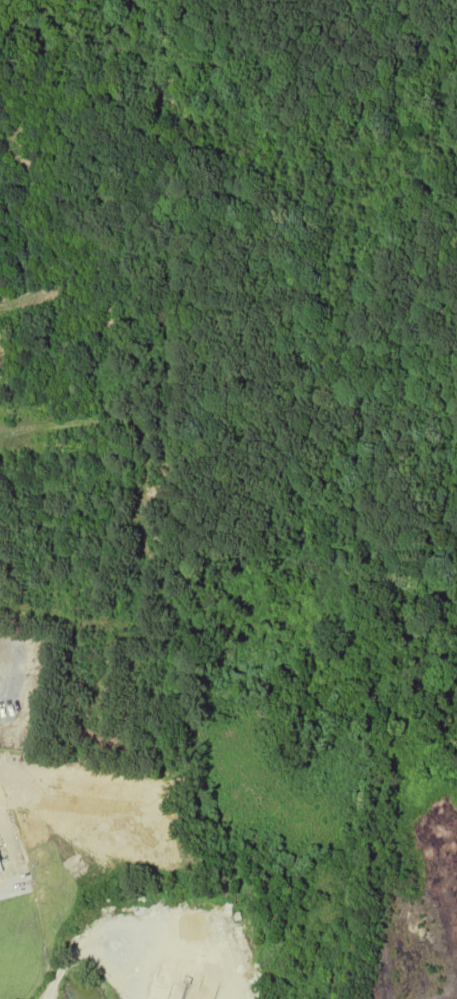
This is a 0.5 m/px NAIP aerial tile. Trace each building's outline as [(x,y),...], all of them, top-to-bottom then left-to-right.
[(203,976),(224,970),(216,943),(195,949),(203,976)]
